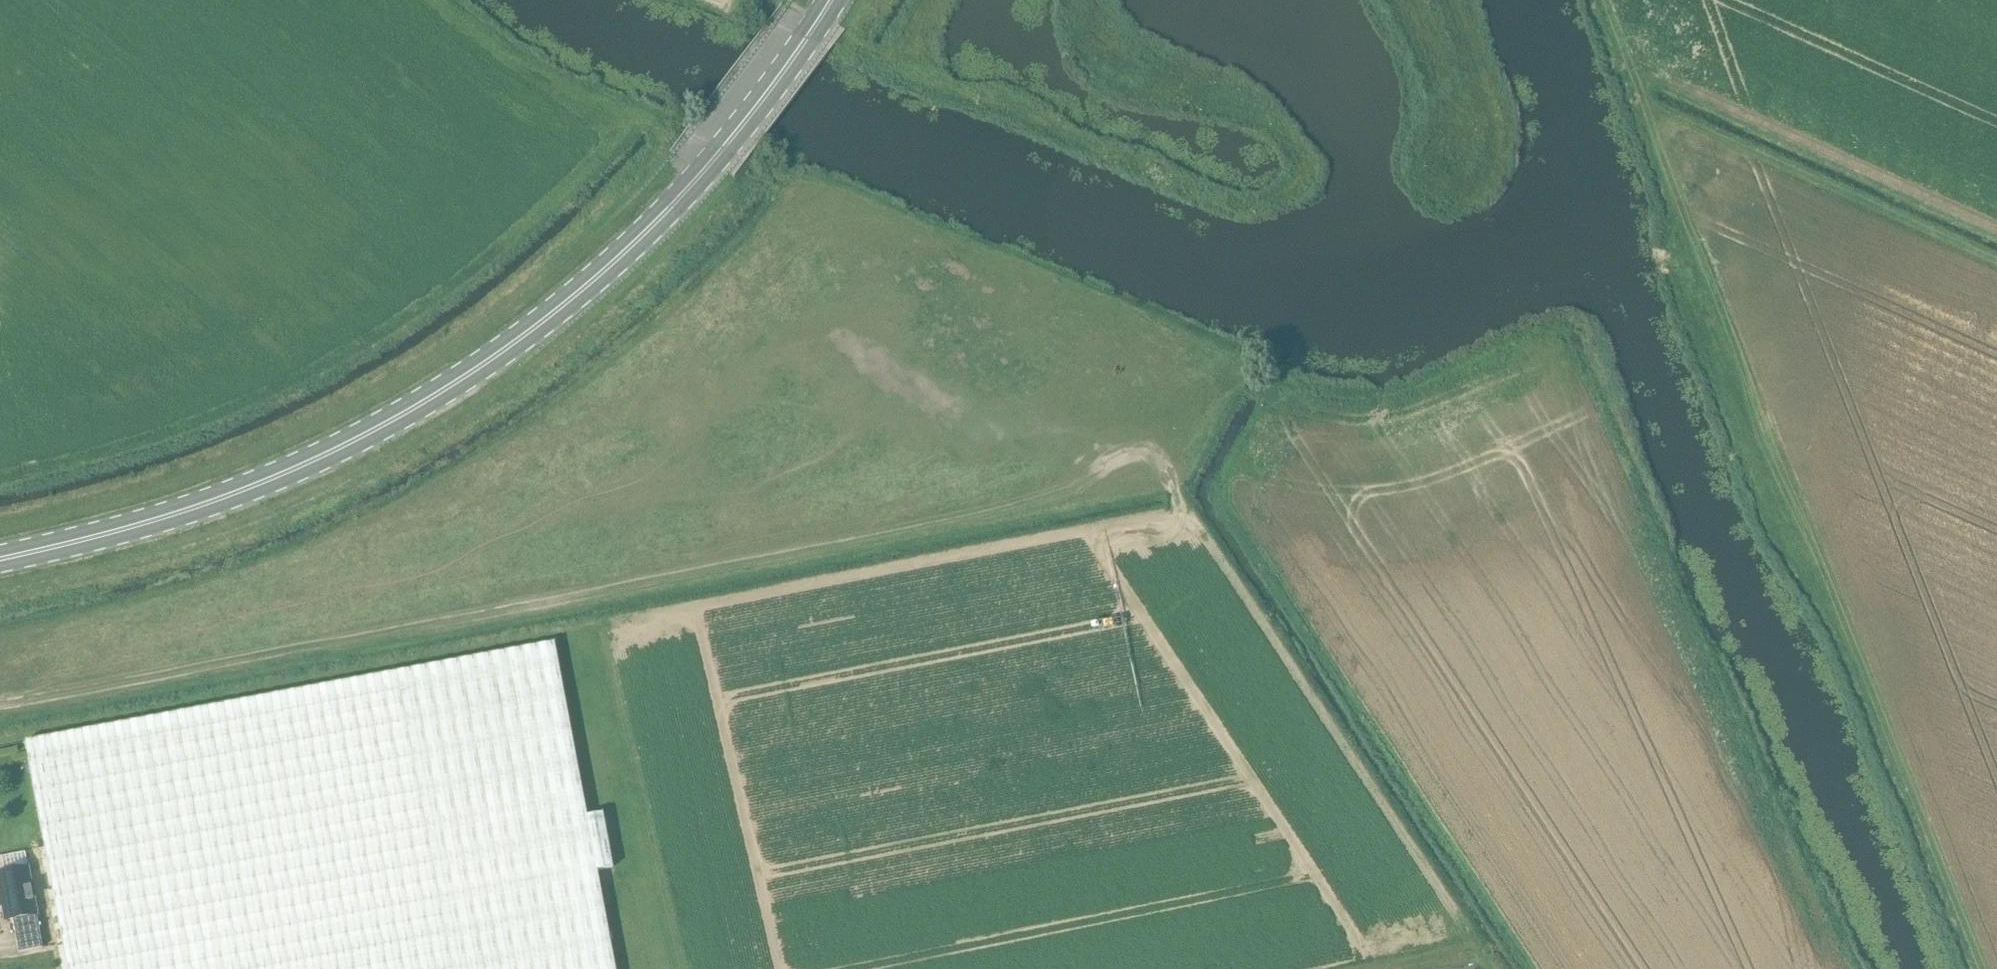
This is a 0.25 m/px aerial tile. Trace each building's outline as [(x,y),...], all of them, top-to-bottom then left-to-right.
[(555,644),(25,743),(26,746),(68,968),(616,968),(597,871),(611,868),(601,813),(587,816),(555,644)] [(26,868),(0,873),(0,901),(4,921),(11,919),(18,953),(42,948),(26,868)]
